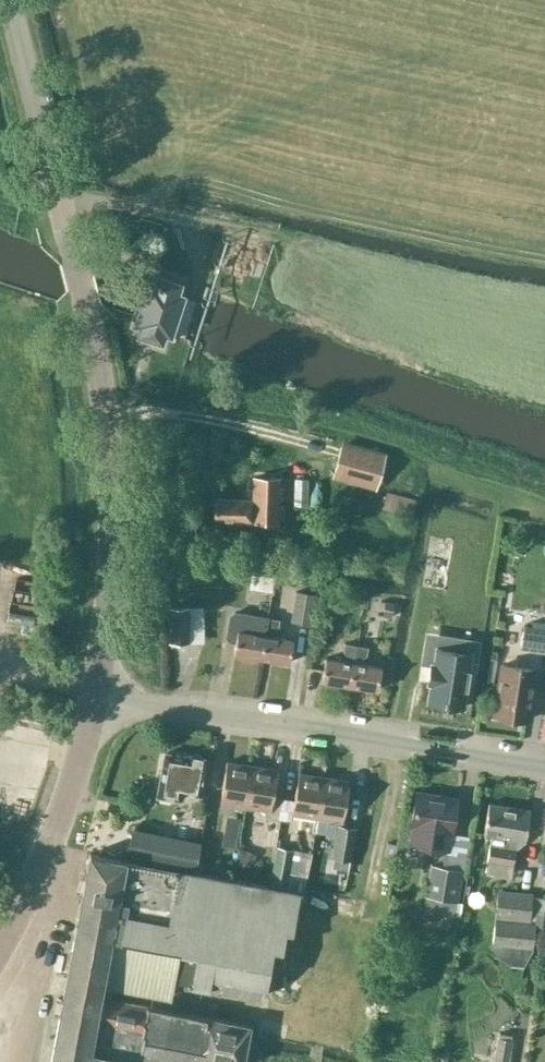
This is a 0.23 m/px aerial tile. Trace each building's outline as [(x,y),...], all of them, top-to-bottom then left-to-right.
[(183,298),(183,296),(177,294),(180,284),(156,276),(153,286),(147,284),(145,290),(140,303),(137,314),(134,324),(140,326),(137,336),(161,344),(164,334),(170,336),(171,333),(183,298)] [(343,442),(335,471),(333,477),(377,489),(387,453),(367,448),(367,449),(343,442)] [(253,500),(214,499),(213,521),(253,522),(253,521),(285,522),(286,506),(279,506),(279,478),(253,477),(253,500)] [(304,478),(294,478),(293,507),(303,507),(304,478)] [(430,538),(422,590),(445,594),(453,542),(430,538)] [(249,573),(248,589),(270,591),(271,575),(249,573)] [(292,622),(314,625),(319,594),(297,591),(292,622)] [(382,615),(393,617),(395,602),(385,600),(382,615)] [(189,605),(169,606),(170,642),(191,641),(189,605)] [(234,613),(230,615),(227,636),(230,640),(235,641),(233,654),(261,658),(267,618),(234,613)] [(272,632),(278,629),(280,620),(268,618),(267,618),(261,658),(289,663),(292,639),(271,636),(272,632)] [(544,653),(544,621),(541,621),(540,627),(525,625),(521,649),(544,653)] [(431,683),(428,701),(444,704),(444,707),(458,709),(458,706),(462,706),(470,659),(476,660),(479,641),(455,637),(453,650),(436,647),(434,664),(431,663),(428,682),(431,683)] [(349,686),(356,645),(344,643),(343,652),(348,657),(347,661),(326,658),(322,681),(349,686)] [(368,647),(356,645),(349,686),(377,690),(381,667),(359,663),(360,659),(367,655),(368,647)] [(534,669),(502,664),(494,715),(526,720),(534,669)] [(184,755),(163,752),(155,798),(181,802),(182,794),(201,797),(207,758),(202,757),(200,754),(193,753),(190,755),(184,755)] [(251,766),(226,762),(220,803),(245,807),(251,766)] [(280,819),(283,798),(272,796),(277,770),(251,766),(245,807),(270,811),(269,818),(280,819)] [(294,800),(283,798),(280,819),(291,821),(292,815),(317,818),(324,777),(298,773),(294,800)] [(324,777),(317,818),(342,822),(349,781),(324,777)] [(411,826),(412,826),(410,844),(450,850),(453,833),(451,833),(457,798),(416,792),(411,826)] [(530,810),(489,803),(484,834),(492,835),(488,862),(513,866),(517,840),(525,841),(530,810)] [(235,848),(240,818),(226,816),(221,845),(235,848)] [(257,817),(259,845),(269,845),(268,816),(257,817)] [(333,859),(352,862),(358,827),(339,823),(333,859)] [(192,869),(197,843),(132,830),(127,856),(192,869)] [(293,892),(305,894),(313,853),(278,846),(271,879),(295,884),(293,892)] [(249,868),(255,854),(244,849),(238,864),(249,868)] [(51,1061),(119,1061),(120,1058),(87,1052),(96,998),(100,999),(103,985),(170,998),(173,982),(263,997),(269,964),(278,966),(284,932),(291,932),(298,893),(89,853),(51,1061)] [(334,865),(320,872),(326,884),(339,877),(334,865)] [(458,915),(460,903),(465,872),(429,866),(424,897),(427,897),(424,909),(458,915)] [(482,902),(480,889),(466,892),(469,905),(482,902)] [(525,965),(531,951),(534,922),(540,923),(543,898),(499,893),(492,947),(498,956),(510,963),(525,965)] [(100,999),(96,998),(87,1052),(120,1058),(119,1061),(122,1061),(198,1061),(204,1061),(242,1061),(249,1025),(146,1008),(100,999)] [(514,1040),(499,1037),(494,1061),(510,1061),(514,1040)]
